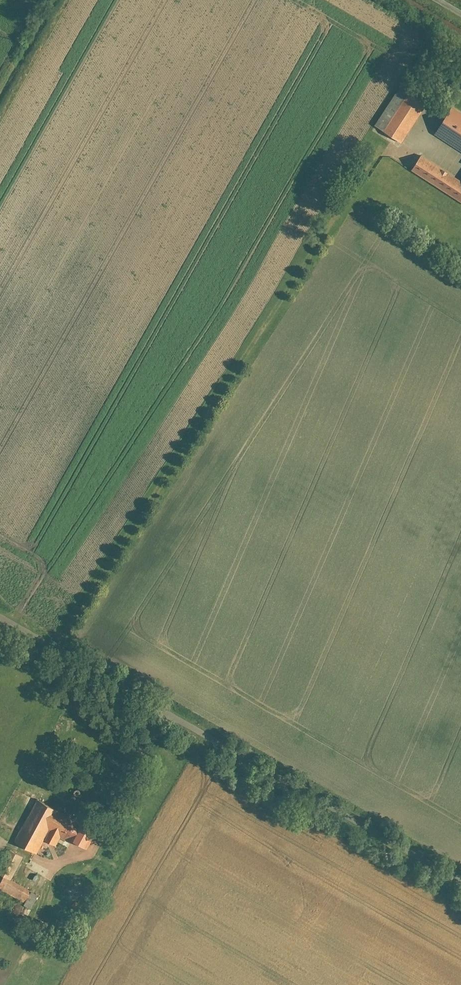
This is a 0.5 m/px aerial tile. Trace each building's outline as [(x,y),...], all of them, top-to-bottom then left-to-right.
[(409,92),(383,131),(402,143),(428,104),(409,92)] [(435,135),(460,151),(460,114),(452,109),(435,135)] [(413,172),(460,202),(460,182),(422,157),(413,172)] [(40,801),(16,843),(37,855),(62,814),(40,801)] [(62,814),(52,831),(87,851),(97,835),(62,814)] [(12,882),(26,859),(11,850),(0,868),(0,874),(12,882)] [(0,883),(0,893),(25,908),(33,895),(3,878),(0,883)]
